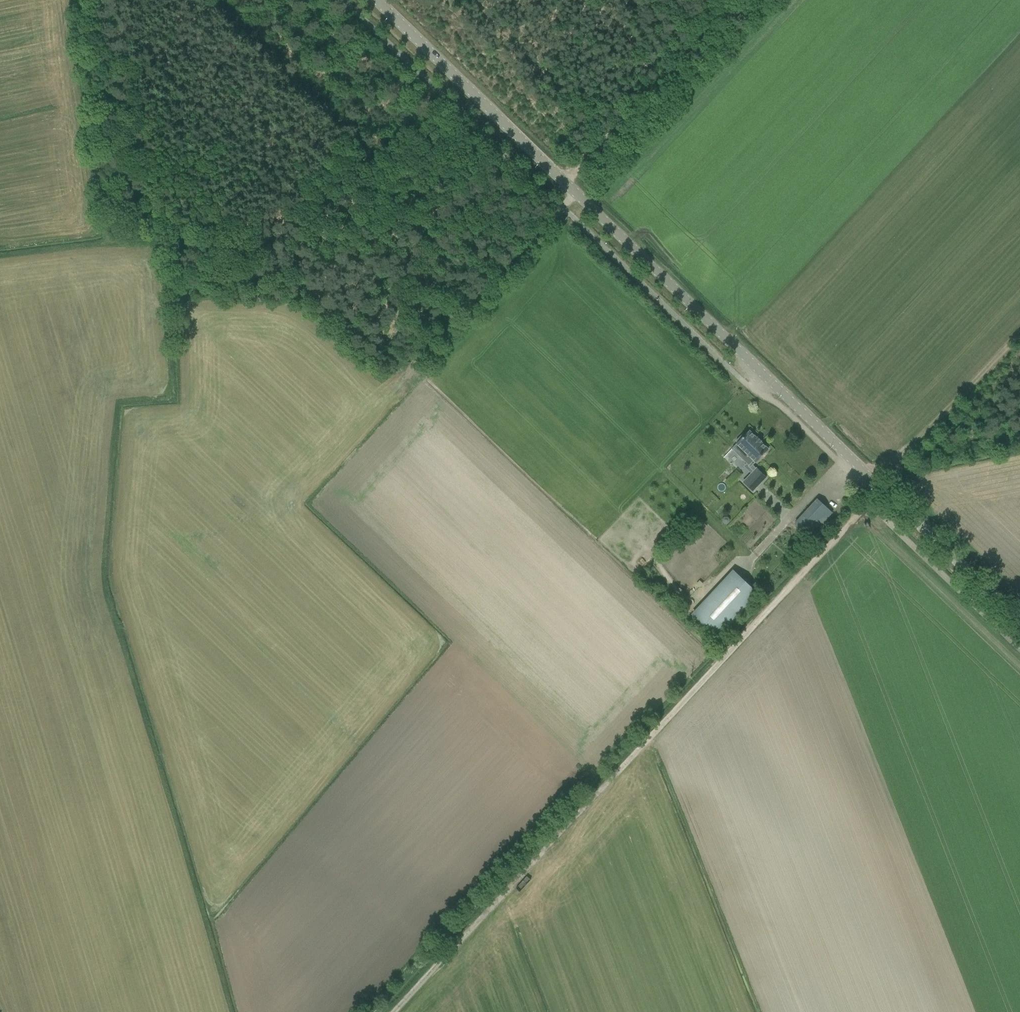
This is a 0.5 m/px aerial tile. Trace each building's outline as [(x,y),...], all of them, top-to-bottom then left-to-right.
[(768,449),(761,442),(761,441),(758,438),(757,438),(749,431),(743,437),(742,436),(736,441),(738,443),(737,444),(743,450),(738,455),(751,467),(755,462),(756,462),(768,449)] [(753,491),(766,478),(757,468),(743,482),(753,491)] [(809,537),(832,513),(817,500),(795,524),(809,537)] [(716,637),(757,593),(734,571),(693,615),(716,637)]
